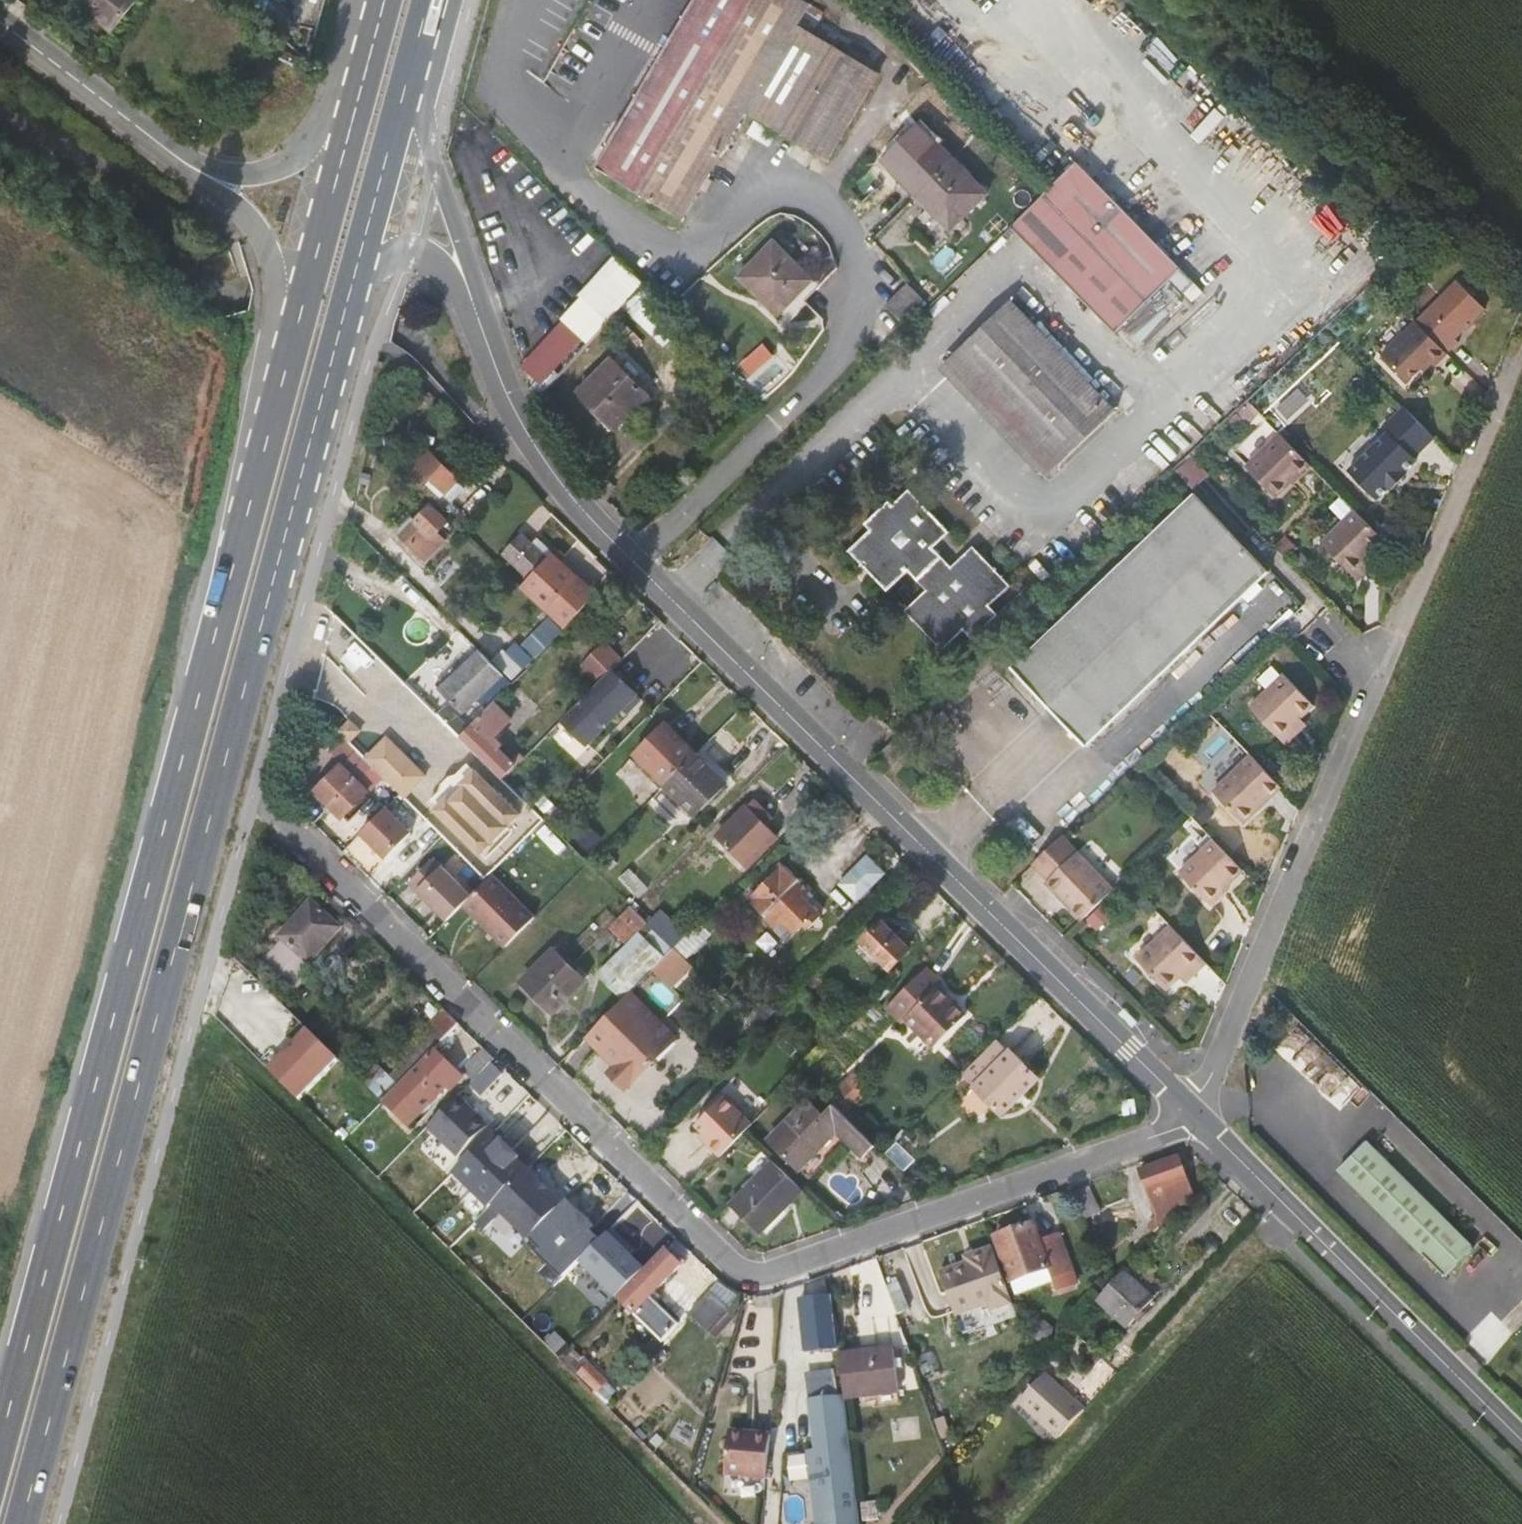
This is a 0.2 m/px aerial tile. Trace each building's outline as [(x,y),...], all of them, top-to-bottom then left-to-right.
[(73,0),(100,21),(105,15),(117,24),(112,31),(114,32),(138,0),(73,0)] [(596,168),(683,220),(747,112),(830,162),(880,74),(813,33),(825,14),(813,7),(814,5),(805,0),(698,0),(659,65),(596,168)] [(100,21),(112,31),(117,24),(105,15),(100,21)] [(748,135),(770,147),(778,134),(756,122),(748,135)] [(918,196),(955,160),(919,125),(883,161),(918,196)] [(988,194),(955,160),(918,196),(930,207),(936,214),(952,230),(988,194)] [(1063,217),(1099,183),(1081,163),(1042,196),(1063,217)] [(1104,258),(1139,224),(1099,183),(1063,217),(1104,258)] [(1114,330),(1146,299),(1104,258),(1063,217),(1042,196),(1001,235),(1006,239),(1016,231),(1114,330)] [(926,224),(936,214),(930,207),(919,217),(926,224)] [(1146,299),(1148,301),(1182,267),(1139,224),(1104,258),(1146,299)] [(771,240),(735,275),(772,313),(809,278),(771,240)] [(568,332),(586,348),(630,299),(603,275),(582,298),(600,315),(598,318),(588,309),(568,332)] [(1455,281),(1441,295),(1468,323),(1482,309),(1455,281)] [(927,304),(909,284),(886,307),(905,326),(927,304)] [(642,286),(624,307),(686,367),(705,351),(642,286)] [(1441,295),(1414,322),(1445,354),(1457,342),(1453,338),(1468,323),(1441,295)] [(1013,300),(958,353),(1068,461),(1121,408),(1013,300)] [(1445,354),(1414,322),(1380,356),(1406,382),(1428,361),(1433,366),(1445,354)] [(1068,461),(958,353),(943,368),(1051,477),(1068,461)] [(592,380),(579,393),(616,429),(649,397),(612,360),(601,371),(598,369),(590,377),(592,380)] [(1263,402),(1288,425),(1316,395),(1292,372),(1263,402)] [(1227,434),(1242,421),(1252,421),(1259,414),(1247,402),(1236,413),(1237,414),(1221,428),(1227,434)] [(1388,433),(1349,472),(1377,500),(1390,488),(1391,490),(1406,475),(1404,474),(1417,461),(1414,458),(1434,438),(1404,408),(1384,428),(1388,433)] [(1310,465),(1280,435),(1247,468),(1276,498),(1310,465)] [(416,467),(408,476),(433,500),(442,492),(452,502),(464,489),(457,482),(458,481),(445,469),(440,464),(429,453),(415,466),(416,467)] [(1176,471),(1194,490),(1208,476),(1191,458),(1176,471)] [(440,464),(445,469),(449,465),(444,460),(440,464)] [(701,468),(694,461),(679,476),(686,483),(701,468)] [(870,531),(849,551),(888,592),(911,571),(929,590),(906,611),(944,651),(965,631),(973,640),(999,615),(991,606),(1012,586),(974,547),(952,567),(935,548),(951,533),(909,490),(893,505),(889,501),(865,525),(870,531)] [(1269,572),(1195,494),(1082,600),(1012,668),(1087,747),(1244,597),(1258,584),(1269,572)] [(416,521),(401,537),(426,561),(446,541),(438,533),(448,523),(431,506),(416,521)] [(1372,554),(1385,541),(1355,511),(1321,544),(1358,581),(1370,569),(1363,562),(1372,554)] [(401,537),(416,521),(412,517),(396,532),(401,537)] [(566,630),(598,598),(540,542),(535,547),(522,535),(505,554),(530,579),(521,588),(566,630)] [(1276,548),(1287,560),(1298,549),(1286,538),(1276,548)] [(1363,562),(1370,569),(1379,561),(1372,554),(1363,562)] [(440,567),(435,569),(432,575),(434,581),(440,583),(446,581),(448,575),(446,569),(440,567)] [(1258,584),(1244,597),(1249,603),(1263,589),(1258,584)] [(536,656),(560,630),(549,620),(535,635),(538,638),(528,649),(536,656)] [(583,665),(600,683),(612,671),(622,661),(604,643),(583,665)] [(354,654),(364,663),(371,655),(361,646),(354,654)] [(513,685),(475,647),(459,663),(464,668),(457,674),(440,691),(463,714),(489,689),(498,699),(513,685)] [(464,668),(459,663),(452,669),(457,674),(464,668)] [(600,683),(563,720),(588,745),(637,695),(612,671),(600,683)] [(1250,708),(1286,745),(1299,733),(1292,726),(1301,718),(1314,706),(1284,674),(1250,708)] [(495,703),(461,737),(477,754),(504,779),(524,759),(519,753),(511,762),(499,750),(503,746),(495,739),(502,732),(512,720),(495,703)] [(1307,725),(1301,718),(1292,726),(1299,733),(1307,725)] [(339,732),(349,742),(360,732),(350,722),(339,732)] [(635,755),(666,785),(697,753),(666,723),(635,755)] [(509,740),(502,732),(495,739),(503,746),(509,740)] [(315,792),(342,819),(382,779),(343,740),(330,753),(342,765),(315,792)] [(901,753),(888,740),(881,746),(894,759),(901,753)] [(881,746),(876,751),(889,764),(894,759),(881,746)] [(666,785),(665,786),(696,816),(728,784),(697,753),(666,785)] [(1269,799),(1281,787),(1251,756),(1214,793),(1243,824),(1256,812),(1253,809),(1266,796),(1269,799)] [(1072,796),(1088,812),(1111,790),(1095,774),(1072,796)] [(479,867),(523,823),(475,775),(459,791),(463,795),(452,805),(449,801),(431,819),(479,867)] [(535,804),(546,815),(555,806),(544,795),(535,804)] [(1253,809),(1256,812),(1269,799),(1266,796),(1253,809)] [(755,800),(718,837),(748,866),(777,838),(766,827),(761,822),(769,814),(755,800)] [(361,833),(387,859),(412,834),(386,809),(361,833)] [(761,822),(766,827),(774,819),(769,814),(761,822)] [(346,849),(372,873),(386,858),(360,834),(346,849)] [(1048,880),(1077,853),(1062,837),(1033,864),(1048,880)] [(1228,886),(1244,871),(1214,840),(1180,873),(1209,904),(1228,886)] [(859,901),(888,871),(869,852),(839,882),(859,901)] [(1114,891),(1077,853),(1048,880),(1046,882),(1058,894),(1060,892),(1073,905),(1070,908),(1082,920),(1114,891)] [(603,861),(610,868),(615,863),(608,855),(603,861)] [(463,905),(472,897),(435,860),(411,884),(448,921),(463,905)] [(784,864),(749,900),(776,928),(784,920),(797,933),(805,925),(810,929),(821,917),(804,900),(812,892),(784,864)] [(642,896),(648,889),(630,870),(620,879),(637,896),(639,893),(642,896)] [(463,905),(506,948),(536,918),(493,875),(472,897),(463,905)] [(1228,886),(1209,904),(1211,906),(1230,888),(1228,886)] [(1058,894),(1070,908),(1073,905),(1060,892),(1058,894)] [(311,902),(278,938),(284,942),(267,961),(297,988),(314,969),(309,964),(337,933),(321,918),(325,914),(311,902)] [(611,926),(629,944),(650,923),(632,906),(618,920),(608,910),(586,932),(602,947),(613,935),(608,930),(611,926)] [(1088,919),(1095,925),(1104,917),(1098,910),(1088,919)] [(635,988),(664,959),(668,955),(679,966),(708,938),(696,926),(687,935),(662,911),(650,923),(629,944),(601,973),(626,997),(629,994),(635,988)] [(321,918),(337,933),(341,929),(325,914),(321,918)] [(878,921),(859,941),(887,969),(907,949),(878,921)] [(1195,976),(1208,964),(1171,926),(1137,960),(1167,990),(1180,977),(1188,969),(1195,976)] [(522,982),(554,1013),(585,981),(584,980),(576,972),(554,950),(522,982)] [(635,988),(645,997),(673,968),(664,959),(635,988)] [(576,972),(584,980),(589,976),(580,967),(576,972)] [(1195,976),(1188,969),(1180,977),(1187,984),(1195,976)] [(901,1022),(902,1020),(920,1002),(947,1029),(963,1013),(935,986),(937,984),(929,975),(892,1013),(901,1022)] [(675,1040),(629,994),(626,997),(599,1024),(627,1052),(617,1063),(607,1073),(625,1090),(675,1040)] [(749,1018),(759,1028),(778,1008),(769,998),(749,1018)] [(920,1002),(902,1020),(930,1047),(947,1029),(920,1002)] [(459,1025),(445,1010),(427,1028),(432,1034),(442,1043),(459,1025)] [(627,1052),(599,1024),(588,1035),(617,1063),(627,1052)] [(271,1070),(300,1099),(339,1061),(310,1032),(271,1070)] [(432,1034),(388,1078),(398,1088),(434,1051),(442,1043),(432,1034)] [(1007,1049),(996,1037),(973,1060),(985,1071),(973,1083),(1002,1112),(1037,1076),(1008,1047),(1007,1049)] [(473,1082),(491,1063),(495,1060),(485,1050),(463,1072),(473,1082)] [(463,1079),(434,1051),(398,1088),(388,1078),(378,1067),(363,1082),(383,1102),(384,1102),(409,1127),(446,1090),(449,1093),(463,1079)] [(473,1082),(471,1084),(482,1095),(503,1075),(491,1063),(473,1082)] [(837,1093),(850,1107),(867,1092),(855,1078),(837,1093)] [(741,1130),(748,1122),(720,1094),(691,1124),(699,1132),(704,1137),(701,1140),(716,1155),(741,1130)] [(428,1128),(459,1157),(489,1126),(459,1097),(428,1128)] [(1124,1116),(1137,1113),(1135,1099),(1122,1102),(1124,1116)] [(864,1157),(875,1146),(834,1104),(823,1115),(808,1100),(768,1140),(799,1170),(837,1131),(864,1157)] [(704,1137),(699,1132),(696,1135),(701,1140),(704,1137)] [(494,1205),(529,1240),(564,1205),(550,1190),(547,1193),(540,1186),(542,1183),(493,1134),(450,1177),(486,1212),(494,1205)] [(915,1140),(911,1145),(915,1149),(920,1144),(915,1140)] [(1362,1142),(1344,1161),(1451,1268),(1470,1248),(1362,1142)] [(1178,1212),(1193,1195),(1179,1157),(1140,1171),(1158,1218),(1151,1227),(1156,1232),(1176,1211),(1178,1212)] [(760,1234),(803,1191),(773,1161),(730,1204),(760,1234)] [(1451,1268),(1344,1161),(1334,1170),(1442,1276),(1451,1268)] [(547,1193),(550,1190),(542,1183),(540,1186),(547,1193)] [(1090,1189),(1073,1196),(1085,1221),(1090,1218),(1101,1213),(1090,1189)] [(1096,1233),(1090,1218),(1085,1221),(1091,1235),(1096,1233)] [(1054,1255),(1049,1240),(1040,1243),(1034,1224),(996,1237),(1012,1283),(1049,1270),(1054,1282),(1057,1291),(1077,1283),(1066,1250),(1054,1255)] [(581,1262),(618,1298),(645,1271),(630,1255),(622,1248),(627,1244),(613,1230),(581,1262)] [(1133,1248),(1140,1254),(1151,1242),(1144,1235),(1133,1248)] [(1061,1236),(1049,1240),(1054,1255),(1066,1250),(1061,1236)] [(634,1251),(627,1244),(622,1248),(630,1255),(634,1251)] [(993,1250),(992,1248),(975,1254),(977,1260),(967,1263),(940,1273),(956,1317),(989,1305),(992,1312),(1013,1304),(1005,1283),(993,1250)] [(667,1252),(620,1300),(662,1342),(678,1326),(657,1305),(650,1298),(655,1293),(681,1266),(667,1252)] [(977,1260),(975,1254),(965,1258),(967,1263),(977,1260)] [(1049,1270),(1012,1283),(1017,1296),(1054,1282),(1049,1270)] [(1154,1300),(1124,1273),(1099,1301),(1128,1328),(1154,1300)] [(899,1282),(888,1286),(899,1314),(910,1309),(899,1282)] [(711,1294),(729,1310),(732,1306),(736,1309),(742,1298),(720,1285),(711,1294)] [(710,1292),(690,1315),(711,1335),(731,1312),(729,1310),(711,1294),(710,1292)] [(655,1293),(650,1298),(657,1305),(662,1300),(655,1293)] [(837,1344),(831,1294),(819,1295),(814,1302),(800,1303),(805,1348),(837,1344)] [(735,1316),(731,1312),(711,1335),(715,1338),(735,1316)] [(1031,1337),(1041,1345),(1053,1342),(1055,1329),(1046,1322),(1034,1325),(1031,1337)] [(562,1357),(578,1374),(588,1364),(571,1347),(562,1357)] [(1080,1356),(1095,1369),(1103,1360),(1088,1347),(1080,1356)] [(840,1356),(845,1399),(900,1392),(897,1369),(896,1361),(895,1349),(840,1356)] [(578,1374),(598,1393),(600,1392),(608,1384),(609,1383),(588,1364),(578,1374)] [(1059,1439),(1085,1411),(1046,1376),(1020,1404),(1059,1439)] [(616,1393),(608,1384),(600,1392),(608,1400),(616,1393)] [(845,1398),(812,1402),(819,1452),(811,1452),(819,1523),(860,1523),(845,1398)] [(770,1435),(729,1431),(725,1475),(766,1479),(769,1454),(770,1435)] [(863,1522),(879,1520),(877,1502),(861,1504),(863,1522)]
